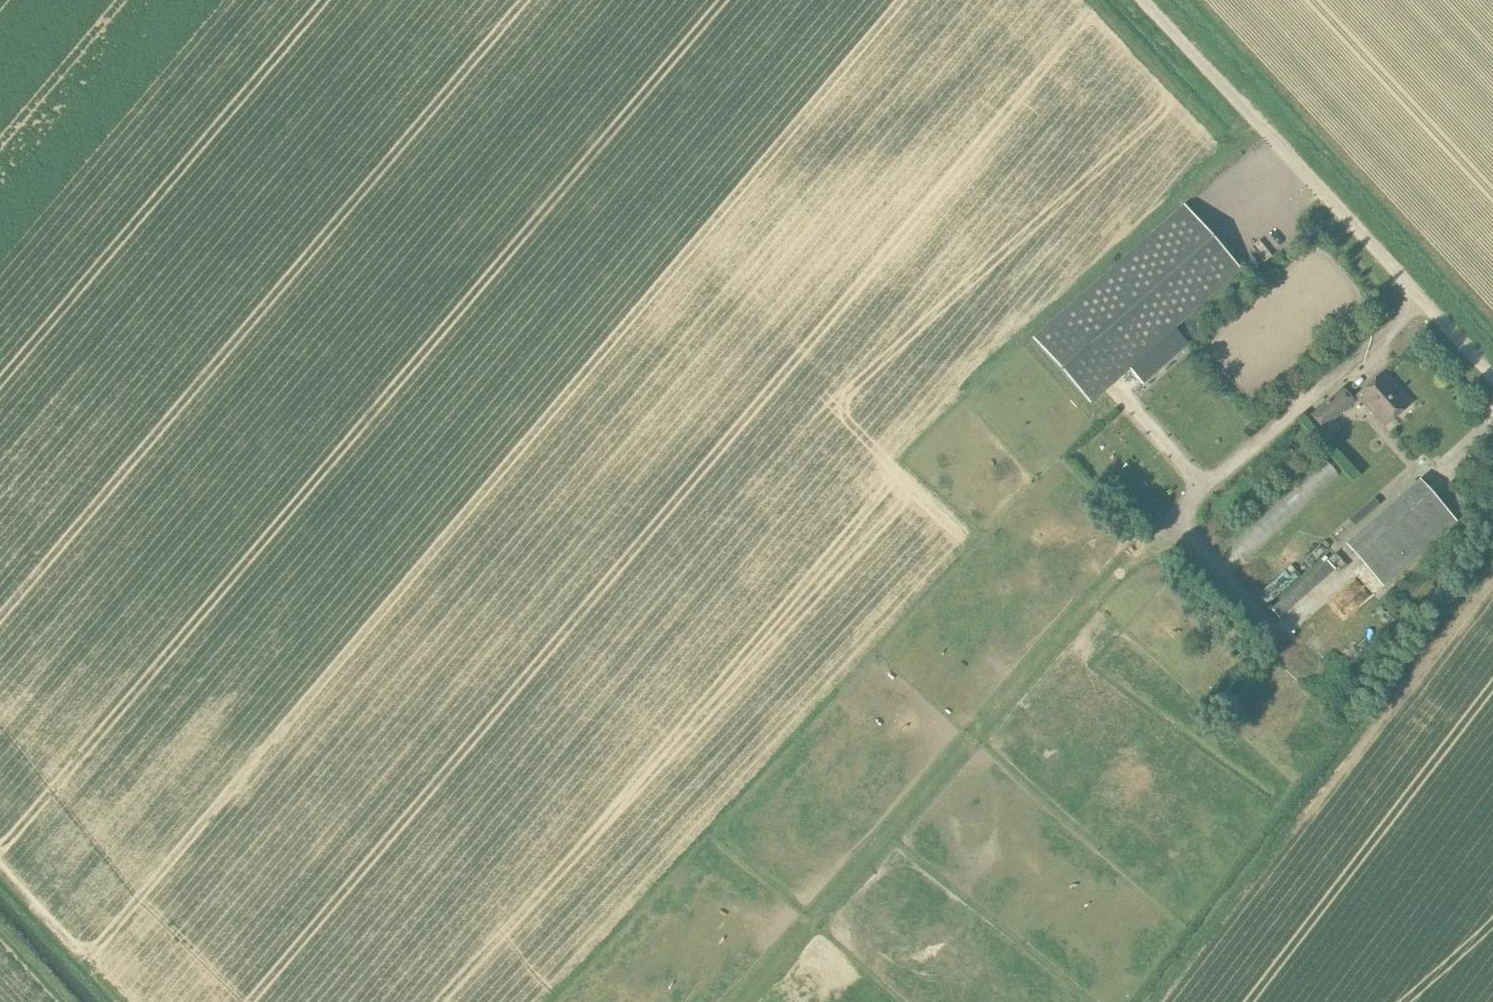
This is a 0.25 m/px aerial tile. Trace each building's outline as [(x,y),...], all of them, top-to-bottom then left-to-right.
[(1175,328),(1240,271),(1182,205),(1032,337),(1090,403),(1130,368),(1175,328)] [(1175,328),(1130,368),(1143,384),(1157,372),(1190,345),(1189,344),(1175,328)] [(1382,374),(1367,388),(1352,400),(1342,389),(1312,416),(1323,428),(1359,396),(1385,425),(1408,404),(1382,374)] [(1419,480),(1404,493),(1348,543),(1384,585),(1456,521),(1419,480)] [(1379,504),(1373,497),(1349,519),(1355,526),(1379,504)]
